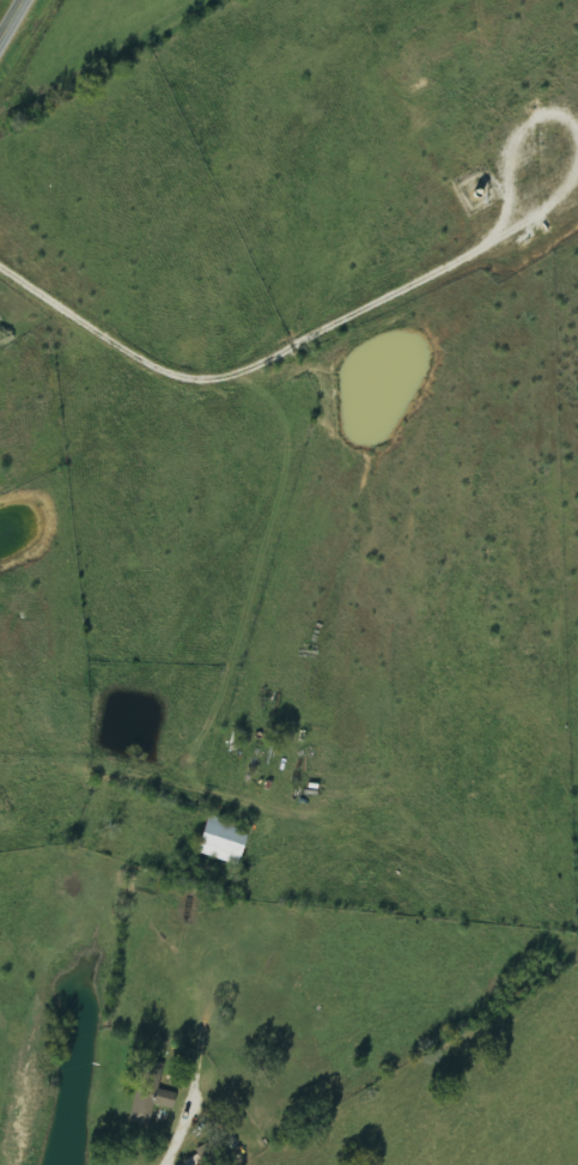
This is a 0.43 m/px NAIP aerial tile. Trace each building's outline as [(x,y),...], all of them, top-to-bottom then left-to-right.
[(248,864),(254,826),(211,818),(205,857),(248,864)] [(133,1123),(153,1127),(158,1106),(177,1110),(181,1094),(162,1090),(168,1066),(147,1061),(133,1123)]
